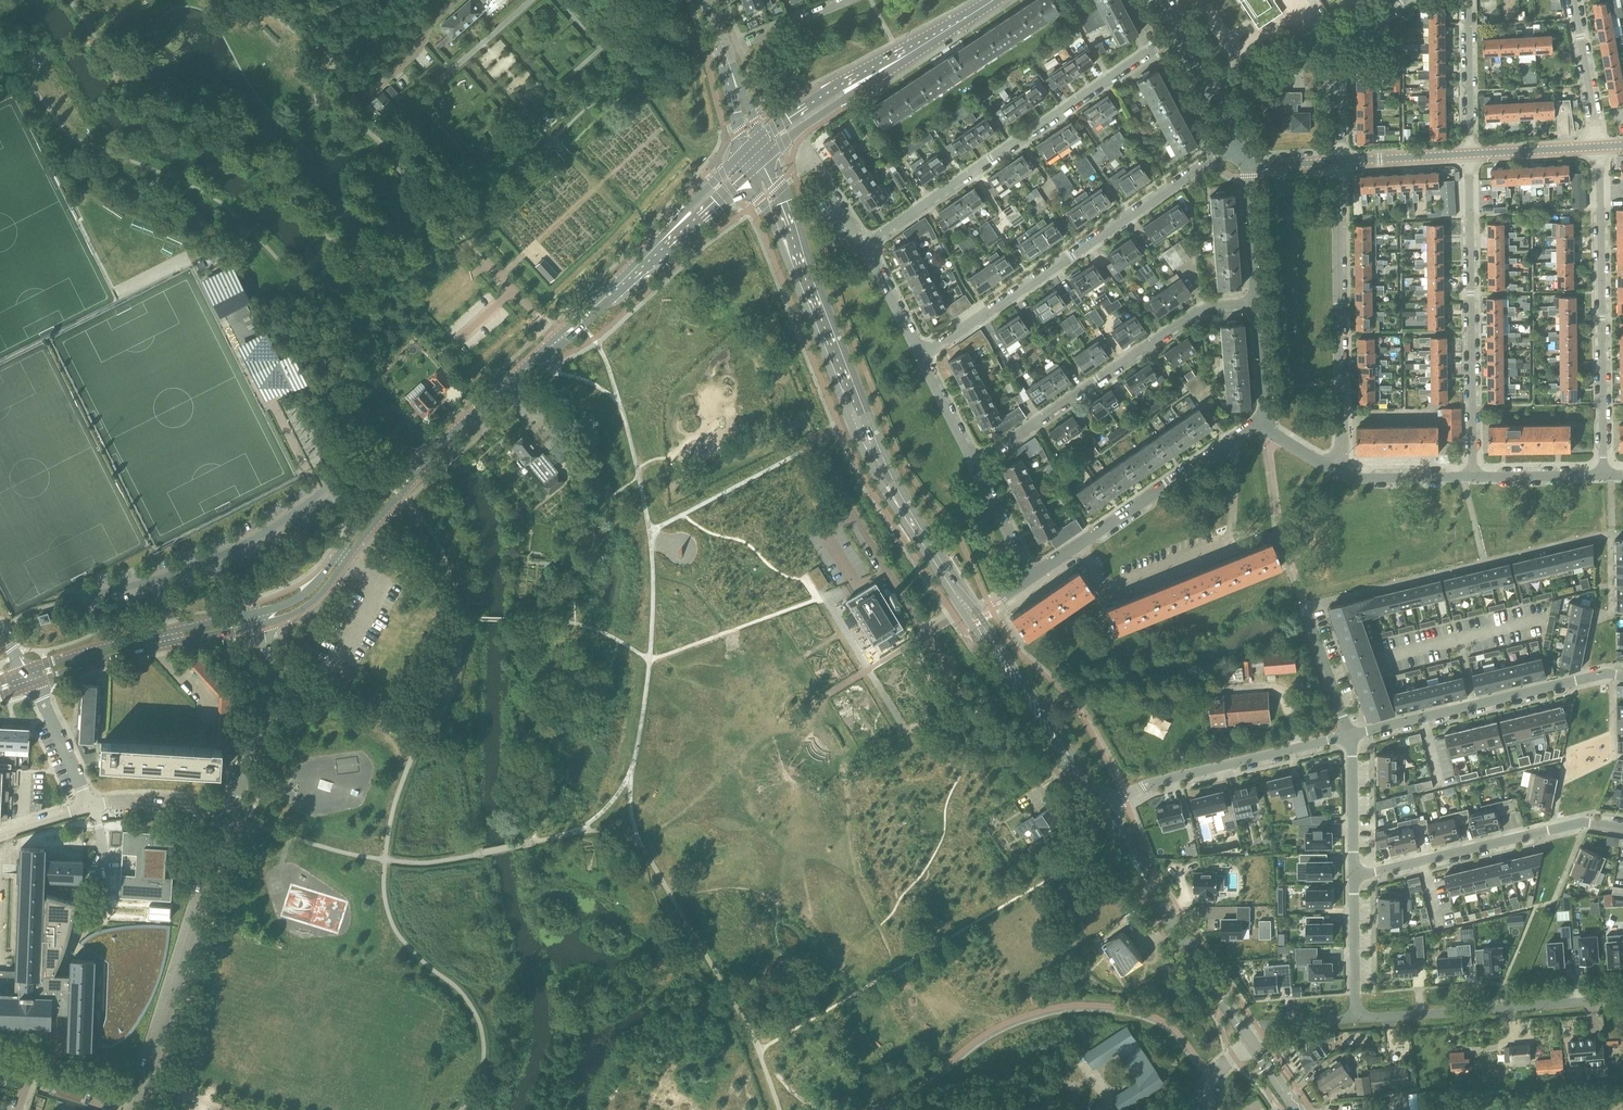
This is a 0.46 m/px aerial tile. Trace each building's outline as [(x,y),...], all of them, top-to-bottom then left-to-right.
[(441,25),(448,34),(435,46),(438,50),(481,12),(471,0),(470,0),(441,25)] [(747,12),(764,6),(765,9),(772,6),(770,0),(743,0),(747,12)] [(868,110),(869,111),(870,110),(882,128),(880,130),(881,130),(972,70),(1061,11),(1060,10),(1059,11),(1052,0),(1035,0),(868,110)] [(1083,25),(1122,5),(1120,0),(1094,0),(1098,7),(1079,17),(1083,25)] [(1274,0),(1246,0),(1259,21),(1255,24),(1258,29),(1282,13),(1274,0)] [(1336,1),(1345,15),(1353,10),(1346,0),(1337,0),(1336,1)] [(1611,14),(1609,1),(1594,3),(1597,17),(1611,14)] [(1139,36),(1122,5),(1083,25),(1087,33),(1106,23),(1118,45),(1132,38),(1137,36),(1139,36)] [(1417,18),(1417,23),(1445,23),(1444,9),(1430,9),(1430,17),(1424,17),(1424,18),(1417,18)] [(1599,30),(1613,27),(1611,14),(1597,17),(1599,30)] [(756,19),(747,23),(749,30),(759,26),(756,19)] [(1445,35),(1445,23),(1417,23),(1412,23),(1412,28),(1424,28),(1424,36),(1430,36),(1445,35)] [(1616,40),(1613,27),(1599,30),(1601,43),(1616,40)] [(1534,29),(1535,37),(1536,53),(1553,52),(1552,35),(1539,36),(1539,30),(1540,30),(1539,29),(1534,29)] [(1536,53),(1535,37),(1522,37),(1522,30),(1517,30),(1518,37),(1519,54),(1536,53)] [(1519,54),(1518,37),(1505,38),(1505,31),(1500,31),(1501,38),(1501,55),(1519,54)] [(1501,55),(1501,38),(1488,39),(1488,32),(1483,32),(1483,39),(1484,56),(1501,55)] [(1057,42),(1061,49),(1073,41),(1069,34),(1057,42)] [(1418,44),(1418,49),(1445,48),(1445,35),(1430,36),(1430,46),(1425,47),(1425,44),(1418,44)] [(1616,40),(1601,43),(1603,55),(1618,52),(1616,40)] [(1100,55),(1106,51),(1101,41),(1095,45),(1100,55)] [(1057,42),(1053,45),(1057,52),(1061,49),(1057,42)] [(1046,60),(1057,52),(1053,45),(1041,53),(1046,60)] [(1080,54),(1073,59),(1082,72),(1094,64),(1082,46),(1077,50),(1080,54)] [(1445,61),(1445,48),(1418,49),(1418,53),(1425,53),(1425,51),(1430,50),(1430,62),(1445,61)] [(767,49),(759,52),(760,52),(763,58),(762,59),(770,56),(769,56),(766,50),(767,49)] [(1606,68),(1620,65),(1618,52),(1603,55),(1606,68)] [(1073,59),(1062,67),(1071,80),(1082,72),(1073,59)] [(1418,70),(1418,75),(1445,74),(1445,61),(1430,62),(1430,72),(1425,72),(1425,70),(1418,70)] [(1358,65),(1358,79),(1385,78),(1385,76),(1385,74),(1378,74),(1378,72),(1373,72),(1373,65),(1358,65)] [(1620,65),(1606,68),(1608,80),(1622,78),(1620,65)] [(406,73),(411,77),(418,71),(413,66),(406,73)] [(1051,77),(1046,80),(1053,89),(1057,86),(1059,88),(1071,80),(1062,67),(1050,75),(1051,77)] [(1019,68),(1006,76),(1011,83),(1024,75),(1019,68)] [(1144,96),(1164,85),(1156,70),(1155,70),(1156,72),(1151,74),(1148,70),(1141,74),(1143,78),(1140,80),(1139,79),(1137,81),(1144,96)] [(1254,70),(1254,106),(1264,106),(1264,136),(1285,136),(1285,131),(1315,131),(1315,93),(1285,93),(1285,70),(1254,70)] [(1445,87),(1445,74),(1418,75),(1418,79),(1426,79),(1426,76),(1430,76),(1430,87),(1445,87)] [(1006,76),(1003,79),(1007,86),(1011,83),(1006,76)] [(1030,88),(1023,93),(1032,106),(1044,98),(1043,95),(1048,92),(1038,77),(1028,84),(1030,88)] [(661,85),(656,78),(648,83),(653,91),(661,85)] [(1378,91),(1378,84),(1385,84),(1385,78),(1358,79),(1358,92),(1378,91)] [(1622,78),(1608,80),(1610,93),(1622,91),(1622,80),(1622,78)] [(999,82),(991,87),(996,94),(1003,89),(1007,86),(1003,79),(999,82)] [(1164,85),(1144,96),(1161,126),(1180,116),(1164,85)] [(391,86),(386,90),(398,103),(402,98),(391,86)] [(1431,100),(1445,100),(1445,87),(1430,87),(1431,98),(1431,100)] [(1358,92),(1358,105),(1373,105),(1377,105),(1385,104),(1385,100),(1381,100),(1381,98),(1380,98),(1380,92),(1378,92),(1378,91),(1358,92)] [(1610,93),(1613,106),(1622,104),(1622,91),(1610,93)] [(372,102),(385,116),(395,107),(383,93),(372,102)] [(1012,101),(1021,114),(1032,106),(1023,93),(1012,101)] [(1536,94),(1537,101),(1538,118),(1556,117),(1555,110),(1556,110),(1555,107),(1555,101),(1555,100),(1541,101),(1541,94),(1542,94),(1542,93),(1536,94)] [(1520,102),(1521,119),(1538,118),(1537,101),(1524,102),(1524,95),(1519,95),(1520,102)] [(1502,96),(1502,103),(1503,120),(1521,119),(1520,102),(1507,103),(1507,96),(1502,96)] [(1007,104),(995,112),(1003,123),(1008,120),(1009,122),(1021,114),(1012,101),(1009,97),(1005,100),(1007,104)] [(1107,97),(1095,104),(1109,124),(1115,119),(1112,114),(1117,111),(1107,97)] [(1503,120),(1502,103),(1490,104),(1490,97),(1485,97),(1485,104),(1486,121),(1503,120)] [(1574,121),(1573,121),(1571,121),(1570,114),(1569,114),(1568,108),(1571,108),(1570,99),(1556,100),(1555,101),(1555,107),(1556,110),(1555,110),(1556,117),(1558,116),(1559,133),(1572,131),(1572,130),(1575,130),(1577,129),(1578,127),(1579,125),(1579,124),(1578,123),(1577,121),(1574,121)] [(1431,102),(1431,113),(1446,113),(1445,100),(1431,100),(1431,102)] [(957,110),(962,117),(974,109),(969,102),(957,110)] [(1095,104),(1084,112),(1094,127),(1100,123),(1103,127),(1109,124),(1095,104)] [(1135,104),(1128,108),(1132,114),(1138,111),(1135,104)] [(1358,105),(1358,116),(1373,116),(1373,106),(1373,105),(1358,105)] [(546,123),(552,117),(547,110),(540,116),(546,123)] [(957,110),(953,113),(958,120),(962,117),(957,110)] [(958,120),(953,113),(942,121),(946,128),(958,120)] [(1446,126),(1446,113),(1431,113),(1431,124),(1431,126),(1446,126)] [(986,119),(974,127),(983,140),(995,132),(992,127),(996,124),(991,116),(986,119)] [(1197,147),(1180,116),(1161,126),(1176,156),(1195,146),(1196,147),(1197,147)] [(1373,128),(1373,116),(1358,116),(1358,131),(1373,131),(1373,128)] [(862,118),(856,122),(865,135),(867,134),(871,131),(862,118)] [(1070,123),(1059,131),(1069,145),(1080,137),(1070,123)] [(1446,126),(1431,126),(1431,139),(1446,139),(1446,126)] [(974,127),(962,135),(971,148),(983,140),(974,127)] [(851,145),(850,144),(845,136),(849,133),(846,128),(824,143),(833,156),(851,145)] [(876,138),(871,131),(867,134),(872,141),(876,138)] [(927,131),(916,139),(921,146),(932,138),(927,131)] [(1059,131),(1048,139),(1057,153),(1069,145),(1059,131)] [(1358,144),(1373,144),(1373,131),(1358,131),(1358,144)] [(1111,138),(1115,143),(1120,140),(1122,143),(1126,141),(1120,132),(1111,138)] [(962,135),(946,146),(953,157),(958,154),(959,156),(971,148),(962,135)] [(1100,145),(1104,150),(1115,143),(1111,138),(1100,145)] [(909,154),(921,146),(916,139),(904,147),(909,154)] [(1048,139),(1036,146),(1046,161),(1057,153),(1048,139)] [(1120,140),(1115,143),(1104,150),(1108,156),(1118,149),(1124,145),(1122,143),(1120,140)] [(854,141),(850,144),(851,145),(833,156),(843,170),(860,158),(854,149),(858,147),(854,141)] [(885,152),(880,145),(876,147),(881,154),(885,152)] [(1122,154),(1118,149),(1108,156),(1111,161),(1122,154)] [(942,152),(925,163),(934,176),(946,168),(945,166),(949,163),(942,152)] [(1073,163),(1077,169),(1083,165),(1089,161),(1084,155),(1073,163)] [(1022,156),(1010,164),(1020,178),(1036,167),(1030,158),(1025,161),(1022,156)] [(852,184),(869,172),(860,158),(843,170),(852,184)] [(922,158),(910,166),(913,171),(922,184),(934,176),(925,163),(922,158)] [(894,165),(889,159),(886,161),(890,168),(894,165)] [(1089,161),(1083,165),(1077,169),(1081,174),(1092,166),(1089,161)] [(1010,164),(999,172),(1009,186),(1020,178),(1010,164)] [(1139,165),(1128,173),(1137,187),(1149,179),(1139,165)] [(1557,186),(1557,182),(1556,182),(1556,166),(1554,166),(1554,165),(1549,166),(1543,167),(1544,182),(1545,194),(1546,202),(1551,201),(1550,187),(1556,186),(1557,186)] [(1556,166),(1556,182),(1557,182),(1570,181),(1569,165),(1567,165),(1562,165),(1562,166),(1556,166)] [(1096,172),(1092,166),(1081,174),(1085,180),(1096,172)] [(1536,167),(1530,168),(1531,183),(1544,182),(1543,167),(1541,167),(1541,166),(1536,166),(1536,167)] [(1518,184),(1531,183),(1530,168),(1528,168),(1528,167),(1523,167),(1524,168),(1517,168),(1518,184)] [(1498,197),(1497,185),(1505,185),(1504,169),(1503,169),(1503,168),(1498,169),(1492,170),(1491,170),(1493,197),(1498,197)] [(1511,169),(1504,169),(1505,185),(1518,184),(1517,168),(1515,168),(1510,168),(1511,169)] [(1055,184),(1061,180),(1066,176),(1062,170),(1051,178),(1055,184)] [(861,197),(878,185),(869,172),(852,184),(861,197)] [(907,186),(898,172),(892,176),(902,190),(907,186)] [(999,172),(988,180),(993,187),(989,189),(994,196),(1009,186),(999,172)] [(1431,174),(1426,174),(1427,189),(1427,201),(1432,201),(1431,194),(1433,194),(1433,189),(1440,188),(1439,173),(1438,173),(1439,173),(1436,173),(1436,172),(1431,173),(1431,174)] [(1573,194),(1585,193),(1584,173),(1585,173),(1585,172),(1571,173),(1571,174),(1572,174),(1573,194)] [(1126,195),(1137,187),(1128,173),(1117,181),(1126,195)] [(1420,174),(1413,175),(1414,190),(1427,189),(1426,174),(1425,174),(1425,173),(1420,173),(1420,174)] [(1401,191),(1414,190),(1413,175),(1412,175),(1412,174),(1407,174),(1407,175),(1400,175),(1401,191)] [(1381,176),(1374,177),(1375,192),(1388,191),(1387,176),(1386,176),(1386,175),(1381,175),(1381,176)] [(1394,176),(1387,176),(1388,191),(1401,191),(1400,175),(1399,175),(1394,175),(1394,176)] [(1058,189),(1070,182),(1066,176),(1061,180),(1055,184),(1058,189)] [(1362,205),(1367,204),(1366,193),(1375,192),(1374,177),(1372,177),(1372,176),(1367,176),(1367,177),(1361,177),(1362,193),(1362,205)] [(1454,181),(1454,180),(1440,181),(1440,182),(1441,182),(1441,188),(1454,188),(1454,181)] [(1058,189),(1062,194),(1065,200),(1072,195),(1069,190),(1074,187),(1070,182),(1058,189)] [(881,183),(878,185),(861,197),(870,211),(887,199),(886,197),(888,196),(883,189),(884,188),(881,183)] [(1029,201),(1034,198),(1040,194),(1036,189),(1026,196),(1029,201)] [(1101,189),(1090,197),(1100,211),(1111,204),(1101,189)] [(962,197),(972,211),(983,204),(973,190),(962,197)] [(1211,215),(1234,213),(1233,194),(1232,194),(1232,196),(1225,196),(1225,191),(1216,192),(1217,197),(1213,197),(1213,196),(1210,196),(1211,215)] [(1043,199),(1040,194),(1034,198),(1038,203),(1043,199)] [(961,219),(967,215),(970,220),(975,216),(972,211),(962,197),(951,205),(961,219)] [(1090,197),(1078,205),(1088,219),(1100,211),(1090,197)] [(1047,205),(1043,199),(1038,203),(1042,209),(1047,205)] [(1077,227),(1088,219),(1078,205),(1074,199),(1069,203),(1073,208),(1067,212),(1077,227)] [(1012,213),(1017,209),(1013,204),(1002,211),(1006,217),(1012,213)] [(961,219),(951,205),(940,213),(943,218),(938,221),(944,230),(949,227),(961,219)] [(1167,213),(1176,227),(1187,219),(1178,205),(1167,213)] [(1442,215),(1442,216),(1456,215),(1456,214),(1456,208),(1442,208),(1443,215),(1442,215)] [(1010,222),(1016,218),(1021,215),(1017,209),(1012,213),(1006,217),(1010,222)] [(1167,213),(1155,221),(1165,235),(1176,227),(1167,213)] [(1211,215),(1214,253),(1237,251),(1234,213),(1211,215)] [(1025,220),(1021,215),(1016,218),(1010,222),(1014,228),(1025,220)] [(919,221),(927,232),(928,231),(932,228),(925,217),(919,221)] [(1036,223),(1041,230),(1050,245),(1062,237),(1052,222),(1048,225),(1043,219),(1036,223)] [(914,225),(921,236),(927,232),(919,221),(914,225)] [(980,235),(986,231),(991,227),(987,221),(976,229),(980,235)] [(1165,235),(1155,221),(1144,228),(1154,242),(1165,235)] [(1558,236),(1573,236),(1573,235),(1574,235),(1574,229),(1573,229),(1573,224),(1573,223),(1558,223),(1558,236)] [(1505,238),(1504,224),(1489,224),(1489,227),(1488,227),(1488,231),(1489,231),(1489,238),(1505,238)] [(908,229),(915,240),(921,236),(914,225),(908,229)] [(1356,238),(1384,238),(1384,239),(1389,239),(1389,234),(1376,234),(1376,225),(1370,225),(1356,225),(1356,238)] [(1428,225),(1428,238),(1444,238),(1443,225),(1428,225)] [(990,236),(995,232),(991,227),(986,231),(980,235),(984,240),(990,236)] [(937,239),(932,228),(928,231),(933,241),(937,239)] [(909,243),(912,241),(915,240),(908,229),(902,233),(909,243)] [(1041,230),(1030,238),(1040,252),(1050,245),(1041,230)] [(995,232),(990,236),(984,240),(988,246),(999,238),(995,232)] [(1028,260),(1040,252),(1030,238),(1026,232),(1019,237),(1023,243),(1018,246),(1028,260)] [(961,248),(966,244),(972,241),(968,235),(956,242),(961,248)] [(1558,249),(1573,249),(1573,247),(1574,247),(1574,242),(1573,242),(1573,236),(1558,236),(1558,249)] [(1384,243),(1384,239),(1384,238),(1356,238),(1356,251),(1372,251),(1372,252),(1377,252),(1376,243),(1384,243)] [(1444,251),(1444,238),(1428,238),(1428,251),(1444,251)] [(1505,248),(1505,238),(1489,238),(1489,239),(1488,239),(1488,244),(1489,244),(1489,251),(1505,251),(1505,248)] [(1179,243),(1190,259),(1195,255),(1184,239),(1179,243)] [(1131,240),(1119,248),(1129,262),(1140,254),(1131,240)] [(912,241),(909,243),(893,250),(900,264),(919,255),(912,241)] [(966,244),(961,248),(964,254),(975,246),(972,241),(966,244)] [(1179,243),(1174,247),(1184,262),(1190,259),(1179,243)] [(975,246),(964,254),(968,259),(979,251),(975,246)] [(1184,262),(1174,247),(1168,251),(1179,266),(1184,262)] [(1118,270),(1129,262),(1119,248),(1108,256),(1113,262),(1108,266),(1117,280),(1120,282),(1124,279),(1118,270)] [(1573,249),(1558,249),(1558,262),(1573,262),(1573,260),(1574,260),(1574,255),(1573,255),(1573,249)] [(1164,254),(1174,269),(1179,266),(1168,251),(1164,254)] [(1237,251),(1214,253),(1217,290),(1239,289),(1239,290),(1240,290),(1237,251)] [(1372,251),(1356,251),(1356,265),(1372,264),(1376,264),(1384,264),(1384,260),(1377,260),(1377,252),(1372,252),(1372,251)] [(1444,251),(1428,251),(1429,264),(1444,264),(1444,251)] [(1505,251),(1489,251),(1489,252),(1488,252),(1488,257),(1489,257),(1489,264),(1505,264),(1517,264),(1517,263),(1521,263),(1521,259),(1517,259),(1517,258),(1510,258),(1510,256),(1505,257),(1505,251)] [(993,263),(1002,277),(1014,270),(1004,255),(1000,258),(997,252),(989,257),(993,263)] [(926,268),(925,268),(919,255),(900,264),(907,278),(926,268)] [(938,268),(944,265),(942,259),(935,263),(938,268)] [(1573,268),(1573,262),(1558,262),(1559,275),(1573,275),(1573,273),(1574,273),(1574,268),(1573,268)] [(993,263),(981,271),(991,285),(1002,277),(993,263)] [(1372,264),(1356,265),(1357,277),(1372,277),(1372,267),(1372,264)] [(1444,264),(1429,264),(1429,277),(1444,277),(1444,264)] [(1490,277),(1505,277),(1517,277),(1517,272),(1509,271),(1509,269),(1505,269),(1505,264),(1489,264),(1490,265),(1488,265),(1489,270),(1490,270),(1490,277)] [(559,275),(550,265),(541,273),(550,282),(559,275)] [(930,265),(925,268),(926,268),(907,278),(913,291),(932,282),(937,280),(930,265)] [(1093,265),(1082,273),(1091,287),(1103,280),(1105,283),(1110,279),(1103,268),(1098,272),(1093,265)] [(1148,265),(1142,269),(1145,274),(1151,270),(1148,265)] [(1136,273),(1143,283),(1149,279),(1154,275),(1151,270),(1145,274),(1142,269),(1136,273)] [(1078,296),(1091,287),(1082,273),(1080,270),(1070,277),(1071,280),(1070,281),(1075,288),(1073,289),(1078,296)] [(991,285),(981,271),(970,278),(980,293),(991,285)] [(1165,282),(1169,288),(1179,302),(1191,294),(1181,280),(1176,274),(1165,282)] [(1154,275),(1149,279),(1152,284),(1158,280),(1154,275)] [(1573,275),(1559,275),(1559,288),(1574,288),(1574,286),(1574,281),(1573,281),(1573,275)] [(220,283),(210,288),(221,309),(222,309),(224,313),(223,313),(248,362),(253,360),(256,367),(251,369),(262,390),(274,384),(274,385),(277,383),(280,390),(291,385),(292,388),(304,382),(291,357),(281,363),(267,335),(263,336),(256,323),(260,321),(250,301),(246,303),(233,276),(223,281),(224,283),(221,284),(220,283)] [(1372,277),(1357,277),(1357,290),(1372,290),(1372,287),(1372,277)] [(1429,290),(1444,290),(1444,277),(1429,277),(1429,290)] [(1505,277),(1490,277),(1490,278),(1489,278),(1489,283),(1490,283),(1490,289),(1489,289),(1489,290),(1517,289),(1517,284),(1511,284),(1511,283),(1505,283),(1505,277)] [(1152,284),(1149,279),(1143,283),(1147,288),(1152,284)] [(913,291),(920,305),(939,296),(932,282),(913,291)] [(1135,288),(1128,293),(1135,303),(1142,299),(1135,288)] [(1179,302),(1169,288),(1158,295),(1168,310),(1179,302)] [(1082,302),(1078,296),(1073,289),(1067,292),(1076,305),(1082,302)] [(1372,290),(1357,290),(1357,303),(1372,303),(1372,292),(1372,290)] [(1444,290),(1429,290),(1429,303),(1444,303),(1444,290)] [(1056,291),(1045,299),(1054,313),(1070,302),(1064,294),(1060,297),(1056,291)] [(1099,306),(1102,305),(1109,300),(1104,293),(1094,300),(1099,306)] [(966,310),(972,306),(965,295),(959,299),(966,310)] [(1147,303),(1149,305),(1146,307),(1149,311),(1151,309),(1157,317),(1168,310),(1158,295),(1147,303)] [(945,308),(939,296),(920,305),(927,319),(943,311),(946,310),(945,308)] [(1561,310),(1576,310),(1576,297),(1561,297),(1561,308),(1561,310)] [(1503,312),(1503,298),(1488,298),(1488,312),(1503,312)] [(953,303),(961,313),(966,310),(959,299),(953,303)] [(1054,313),(1045,299),(1033,306),(1043,321),(1054,313)] [(1117,299),(1111,303),(1111,304),(1115,310),(1114,310),(1114,311),(1122,306),(1117,299)] [(1104,308),(1111,304),(1111,303),(1109,300),(1102,305),(1104,308)] [(961,313),(953,303),(948,307),(955,317),(961,313)] [(1357,303),(1357,316),(1384,316),(1384,311),(1372,311),(1372,303),(1357,303)] [(1444,303),(1429,303),(1429,316),(1444,316),(1444,303)] [(1115,310),(1111,304),(1104,308),(1109,315),(1114,311),(1114,310),(1115,310)] [(946,310),(943,311),(950,321),(955,317),(948,307),(945,308),(946,310)] [(1095,309),(1088,314),(1097,326),(1104,321),(1095,309)] [(1561,312),(1561,323),(1576,323),(1576,310),(1561,310),(1561,312)] [(1488,324),(1503,324),(1503,312),(1488,312),(1488,324)] [(1007,324),(1017,338),(1028,331),(1019,316),(1007,324)] [(1073,316),(1067,320),(1070,324),(1076,320),(1075,319),(1073,316)] [(1385,320),(1384,316),(1357,316),(1357,329),(1372,329),(1372,331),(1380,331),(1379,320),(1385,320)] [(1429,316),(1429,329),(1445,328),(1444,316),(1429,316)] [(1124,324),(1133,339),(1145,331),(1135,317),(1124,324)] [(1133,339),(1124,324),(1123,325),(1119,318),(1114,322),(1113,326),(1115,330),(1112,332),(1122,346),(1133,339)] [(1065,328),(1070,324),(1067,320),(1062,323),(1065,328)] [(1065,328),(1069,334),(1074,330),(1080,326),(1077,322),(1076,320),(1070,324),(1065,328)] [(1222,341),(1244,340),(1243,323),(1242,323),(1242,325),(1236,325),(1235,320),(1227,321),(1228,326),(1224,326),(1223,325),(1221,325),(1222,341)] [(1576,336),(1576,323),(1561,323),(1561,336),(1576,336)] [(1017,338),(1007,324),(996,332),(1005,346),(1017,338)] [(1488,324),(1488,338),(1503,337),(1503,324),(1488,324)] [(1080,326),(1074,330),(1077,335),(1083,331),(1080,326)] [(975,333),(983,345),(985,343),(988,341),(981,330),(975,333)] [(1077,335),(1074,330),(1069,334),(1072,338),(1077,335)] [(983,345),(975,333),(969,337),(977,348),(983,345)] [(1555,349),(1562,349),(1577,349),(1576,336),(1561,336),(1556,336),(1549,336),(1543,336),(1543,341),(1549,341),(1555,340),(1555,349)] [(970,351),(971,352),(977,348),(969,337),(964,341),(970,351)] [(1488,350),(1503,350),(1503,337),(1488,338),(1488,350)] [(1034,350),(1039,347),(1044,343),(1041,338),(1030,345),(1034,350)] [(1187,338),(1175,346),(1184,359),(1196,351),(1187,338)] [(1375,345),(1375,338),(1359,338),(1359,339),(1360,339),(1360,340),(1359,340),(1359,345),(1360,345),(1360,352),(1375,352),(1387,352),(1387,347),(1380,347),(1380,345),(1375,345)] [(1432,338),(1419,338),(1420,343),(1427,343),(1427,345),(1432,345),(1432,351),(1447,351),(1447,349),(1448,349),(1448,344),(1447,344),(1447,338),(1432,338)] [(1225,376),(1247,374),(1244,340),(1222,341),(1225,376)] [(964,341),(958,345),(964,354),(968,353),(970,351),(964,341)] [(993,350),(988,341),(985,343),(989,352),(993,350)] [(1086,350),(1095,364),(1107,356),(1097,342),(1086,350)] [(1044,343),(1039,347),(1034,350),(1028,354),(1031,359),(1037,355),(1040,360),(1039,361),(1039,362),(1041,360),(1038,356),(1044,352),(1043,351),(1047,348),(1044,343)] [(1024,349),(1028,354),(1034,350),(1030,345),(1024,349)] [(1173,367),(1184,359),(1175,346),(1164,354),(1173,367)] [(1577,362),(1577,349),(1562,349),(1562,355),(1556,355),(1556,358),(1549,358),(1549,362),(1556,362),(1562,362),(1577,362)] [(1084,372),(1095,364),(1086,350),(1075,358),(1084,372)] [(1503,350),(1488,350),(1489,363),(1504,363),(1508,363),(1523,363),(1523,359),(1515,359),(1508,359),(1508,357),(1503,357),(1503,350)] [(1432,364),(1447,364),(1447,362),(1448,362),(1448,357),(1447,357),(1447,351),(1432,351),(1432,364)] [(1375,352),(1360,352),(1360,353),(1359,353),(1359,358),(1360,358),(1360,365),(1375,365),(1375,352)] [(968,353),(964,354),(949,362),(955,375),(974,366),(968,353)] [(1039,361),(1040,360),(1037,355),(1031,359),(1035,365),(1039,362),(1039,361)] [(1009,366),(1010,367),(1016,378),(1022,374),(1016,362),(1009,366)] [(1562,375),(1577,375),(1577,362),(1562,362),(1562,375)] [(980,363),(974,366),(955,375),(962,389),(981,380),(986,377),(980,363)] [(1504,363),(1489,363),(1489,376),(1504,376),(1510,376),(1510,367),(1515,367),(1531,367),(1531,363),(1523,363),(1508,363),(1504,363)] [(1048,376),(1058,390),(1070,382),(1064,373),(1067,371),(1063,365),(1060,368),(1058,364),(1054,364),(1045,370),(1048,376)] [(1137,372),(1146,385),(1158,377),(1149,364),(1137,372)] [(1447,364),(1432,364),(1432,377),(1447,377),(1447,375),(1448,375),(1448,370),(1447,370),(1447,364)] [(1375,365),(1360,365),(1360,366),(1359,366),(1359,371),(1360,371),(1360,378),(1375,378),(1387,377),(1387,373),(1380,373),(1380,372),(1375,372),(1375,365)] [(1010,367),(1007,369),(1012,379),(1016,378),(1010,367)] [(437,385),(430,391),(427,386),(409,402),(422,418),(440,401),(434,395),(441,389),(444,392),(452,385),(440,371),(432,378),(437,385)] [(1137,372),(1126,380),(1127,382),(1124,384),(1134,398),(1142,392),(1140,389),(1146,385),(1137,372)] [(1199,374),(1192,379),(1200,391),(1207,386),(1199,374)] [(1247,374),(1225,376),(1227,409),(1248,408),(1249,409),(1250,409),(1247,374)] [(1166,381),(1161,375),(1158,377),(1156,378),(1161,385),(1166,381)] [(1577,388),(1577,375),(1562,375),(1562,388),(1577,388)] [(1037,383),(1047,397),(1058,390),(1048,376),(1037,383)] [(1504,376),(1489,376),(1489,389),(1504,389),(1504,376)] [(1447,377),(1432,377),(1432,390),(1447,390),(1447,388),(1448,388),(1448,383),(1447,383),(1447,377)] [(1375,378),(1360,378),(1360,379),(1359,379),(1359,384),(1360,384),(1361,391),(1375,391),(1375,386),(1375,378)] [(1193,395),(1200,391),(1192,379),(1185,384),(1193,395)] [(981,380),(962,389),(969,403),(988,393),(981,380)] [(1037,383),(1026,391),(1023,387),(1018,390),(1024,402),(1030,397),(1036,405),(1047,397),(1037,383)] [(1562,401),(1581,401),(1580,391),(1577,391),(1577,388),(1562,388),(1562,401)] [(1504,402),(1504,389),(1489,389),(1489,402),(1504,402)] [(1111,390),(1099,399),(1108,411),(1120,403),(1111,390)] [(1447,390),(1432,390),(1432,403),(1448,403),(1448,402),(1447,402),(1447,401),(1448,401),(1448,396),(1447,396),(1447,390)] [(1375,391),(1361,391),(1361,392),(1360,392),(1360,397),(1361,397),(1361,403),(1387,403),(1387,399),(1380,399),(1380,391),(1376,391),(1375,391)] [(995,407),(988,393),(969,403),(976,416),(995,407)] [(1170,394),(1158,402),(1162,409),(1174,401),(1170,394)] [(1096,419),(1108,411),(1099,399),(1087,407),(1096,419)] [(1191,400),(1187,403),(1192,410),(1196,407),(1191,400)] [(1162,409),(1158,402),(1146,410),(1151,417),(1162,409)] [(1002,421),(992,426),(998,435),(1026,417),(1019,406),(1001,419),(1002,421)] [(1002,421),(1001,419),(995,407),(976,416),(983,430),(992,426),(1002,421)] [(1444,439),(1461,439),(1461,408),(1444,408),(1444,409),(1438,409),(1438,417),(1444,417),(1444,439)] [(1168,430),(1181,449),(1212,427),(1211,426),(1210,426),(1198,409),(1168,430)] [(1073,416),(1061,425),(1070,437),(1086,426),(1084,423),(1081,418),(1076,422),(1073,416)] [(1132,420),(1120,429),(1124,435),(1136,427),(1132,420)] [(1522,428),(1523,451),(1571,451),(1571,424),(1560,424),(1560,428),(1522,428)] [(1063,442),(1070,437),(1061,425),(1049,433),(1060,449),(1065,446),(1063,442)] [(1490,452),(1500,452),(1523,451),(1522,428),(1501,429),(1501,425),(1490,425),(1490,452)] [(1439,426),(1390,427),(1391,453),(1439,452),(1439,426)] [(1358,453),(1391,453),(1390,427),(1358,427),(1358,453)] [(1124,435),(1120,429),(1108,436),(1113,443),(1124,435)] [(1137,451),(1150,470),(1181,449),(1168,430),(1137,451)] [(564,483),(556,473),(558,471),(534,441),(533,442),(526,434),(512,445),(521,457),(517,460),(523,467),(526,465),(535,476),(536,475),(538,477),(533,480),(545,495),(549,492),(550,494),(564,483)] [(1037,452),(1039,451),(1043,448),(1035,437),(1029,441),(1037,452)] [(1031,456),(1037,452),(1029,441),(1024,445),(1031,456)] [(550,451),(559,461),(570,452),(561,442),(550,451)] [(1018,449),(1025,458),(1026,460),(1031,456),(1024,445),(1018,449)] [(1094,446),(1082,455),(1086,461),(1098,453),(1094,446)] [(1043,458),(1047,457),(1047,456),(1043,448),(1039,451),(1043,458)] [(1021,460),(1025,458),(1018,449),(1013,452),(1018,461),(1021,460)] [(1107,472),(1120,490),(1150,470),(1137,451),(1107,472)] [(1086,461),(1082,455),(1070,463),(1074,469),(1086,461)] [(1009,484),(1028,474),(1021,460),(1018,461),(1002,469),(1009,484)] [(1050,473),(1054,471),(1050,463),(1046,465),(1050,473)] [(1120,490),(1107,472),(1076,493),(1089,511),(1120,490)] [(1035,489),(1028,474),(1009,484),(1017,498),(1035,489)] [(1057,488),(1061,486),(1057,478),(1053,480),(1057,488)] [(1024,513),(1043,504),(1035,489),(1017,498),(1024,513)] [(1031,528),(1050,518),(1043,504),(1024,513),(1031,528)] [(1039,542),(1048,538),(1057,533),(1057,532),(1050,518),(1031,528),(1039,542)] [(1082,529),(1083,529),(1076,519),(1057,532),(1057,533),(1048,538),(1055,548),(1082,529)] [(1280,567),(1270,543),(1260,547),(1261,550),(1116,608),(1115,605),(1104,609),(1114,633),(1280,567)] [(1583,566),(1584,569),(1594,567),(1594,543),(1578,547),(1583,566)] [(1572,568),(1583,566),(1578,547),(1567,550),(1572,568)] [(1557,552),(1561,571),(1572,568),(1567,550),(1557,552)] [(1551,573),(1561,571),(1557,552),(1546,555),(1551,573)] [(1551,573),(1546,555),(1535,557),(1541,580),(1552,577),(1551,573)] [(1530,582),(1541,580),(1535,557),(1524,560),(1530,582)] [(1519,585),(1530,582),(1524,560),(1513,563),(1519,585)] [(1499,566),(1503,585),(1515,582),(1510,564),(1499,566)] [(1492,587),(1503,585),(1499,566),(1488,569),(1492,587)] [(818,567),(809,573),(819,589),(828,584),(818,567)] [(1492,587),(1488,569),(1477,571),(1482,590),(1492,587)] [(1483,594),(1482,590),(1477,571),(1467,574),(1472,596),(1483,594)] [(1026,639),(1093,593),(1078,572),(1069,578),(1071,580),(1022,614),(1020,611),(1011,618),(1026,639)] [(1461,599),(1472,596),(1467,574),(1455,577),(1461,599)] [(1450,602),(1461,599),(1455,577),(1444,579),(1450,602)] [(1435,601),(1446,599),(1441,580),(1430,583),(1435,601)] [(847,601),(873,644),(872,644),(873,645),(902,627),(887,603),(892,601),(893,601),(894,601),(895,600),(896,599),(897,598),(897,597),(897,596),(897,595),(896,594),(895,593),(894,593),(893,593),(892,593),(891,593),(891,594),(890,594),(890,595),(889,595),(889,596),(885,599),(875,583),(874,584),(871,586),(866,589),(856,595),(856,596),(847,601)] [(1424,604),(1435,601),(1430,583),(1419,585),(1424,604)] [(1413,607),(1424,604),(1419,585),(1408,588),(1413,607)] [(1413,607),(1408,588),(1398,591),(1402,609),(1413,607)] [(1391,612),(1402,609),(1398,591),(1387,593),(1391,612)] [(1391,612),(1387,593),(1376,596),(1380,614),(1391,612)] [(1380,614),(1376,596),(1329,607),(1332,616),(1335,625),(1337,631),(1356,685),(1357,687),(1369,720),(1396,714),(1388,691),(1385,692),(1368,643),(1371,642),(1371,641),(1375,640),(1370,617),(1380,614)] [(1558,609),(1560,599),(1553,600),(1551,607),(1558,609)] [(1570,616),(1591,620),(1594,607),(1573,603),(1569,602),(1567,615),(1570,616)] [(48,613),(39,616),(41,624),(51,622),(48,613)] [(1568,628),(1589,632),(1591,620),(1570,616),(1568,628)] [(1568,628),(1565,640),(1586,644),(1589,632),(1568,628)] [(1565,640),(1563,652),(1584,656),(1586,644),(1565,640)] [(1265,655),(1267,674),(1298,672),(1296,652),(1265,655)] [(1569,672),(1581,669),(1584,656),(1563,652),(1560,665),(1570,667),(1569,672)] [(188,665),(193,669),(203,660),(199,655),(188,665)] [(1542,658),(1530,661),(1535,680),(1547,677),(1542,658)] [(193,669),(197,674),(207,665),(203,660),(193,669)] [(1523,683),(1535,680),(1530,661),(1519,663),(1523,683)] [(1519,663),(1507,666),(1512,686),(1523,683),(1519,663)] [(197,674),(202,679),(212,670),(207,665),(197,674)] [(1501,688),(1512,686),(1507,666),(1496,669),(1501,688)] [(1243,668),(1227,669),(1228,682),(1244,680),(1243,668)] [(1496,669),(1484,672),(1489,691),(1501,688),(1496,669)] [(202,679),(206,684),(216,675),(212,670),(202,679)] [(1477,694),(1489,691),(1484,672),(1472,675),(1477,694)] [(206,684),(210,689),(220,679),(216,675),(206,684)] [(1463,677),(1451,680),(1456,699),(1468,696),(1463,677)] [(215,694),(225,684),(220,679),(210,689),(215,694)] [(1444,702),(1456,699),(1451,680),(1440,682),(1444,702)] [(1440,682),(1428,685),(1433,705),(1444,702),(1440,682)] [(215,694),(219,698),(233,693),(225,684),(215,694)] [(100,686),(82,685),(79,742),(97,743),(100,686)] [(1422,708),(1433,705),(1428,685),(1417,688),(1422,708)] [(1417,688),(1405,691),(1410,710),(1422,708),(1417,688)] [(1398,713),(1410,710),(1405,691),(1393,694),(1398,713)] [(1227,726),(1227,725),(1271,722),(1268,692),(1225,695),(1224,695),(1211,696),(1213,726),(1227,726)] [(219,705),(232,706),(233,693),(219,698),(219,705)] [(1557,729),(1569,726),(1570,722),(1569,721),(1570,716),(1571,712),(1572,707),(1573,707),(1574,703),(1556,707),(1557,708),(1554,708),(1554,707),(1552,708),(1557,729)] [(1557,729),(1552,708),(1544,710),(1544,711),(1541,711),(1541,710),(1540,711),(1539,711),(1544,732),(1545,732),(1557,729)] [(1527,714),(1533,739),(1546,736),(1545,732),(1544,732),(1539,711),(1531,713),(1531,714),(1529,714),(1528,713),(1527,714)] [(1514,718),(1520,742),(1533,739),(1527,714),(1526,715),(1526,714),(1518,716),(1519,717),(1516,717),(1514,717),(1514,718)] [(1520,742),(1514,718),(1514,717),(1506,719),(1506,720),(1503,720),(1501,720),(1507,746),(1520,742)] [(1489,746),(1488,746),(1489,750),(1503,746),(1497,721),(1488,723),(1489,724),(1486,725),(1486,724),(1484,724),(1484,725),(1489,746)] [(1477,749),(1488,746),(1489,746),(1484,725),(1484,724),(1476,726),(1476,727),(1473,728),(1473,727),(1471,727),(1472,728),(1471,728),(1476,749),(1477,749)] [(1476,749),(1471,728),(1471,727),(1463,729),(1463,730),(1461,731),(1460,730),(1459,730),(1459,731),(1465,756),(1478,752),(1477,749),(1476,749)] [(5,749),(17,749),(18,729),(6,728),(5,749)] [(30,730),(18,729),(17,749),(29,750),(30,730)] [(1465,756),(1459,731),(1458,731),(1458,730),(1450,732),(1451,733),(1448,734),(1448,733),(1445,734),(1451,759),(1465,756)] [(1409,736),(1411,744),(1422,741),(1421,733),(1409,736)] [(1214,736),(1215,746),(1227,745),(1226,735),(1214,736)] [(102,742),(102,743),(100,766),(221,774),(222,749),(117,743),(102,742)] [(1377,755),(1377,769),(1405,769),(1405,755),(1396,755),(1396,754),(1395,754),(1395,755),(1383,755),(1383,754),(1382,754),(1382,755),(1377,755)] [(1618,759),(1614,770),(1622,772),(1622,768),(1622,760),(1618,759)] [(1323,794),(1321,787),(1331,785),(1330,779),(1331,779),(1328,767),(1311,772),(1311,773),(1306,774),(1308,781),(1305,782),(1309,800),(1315,799),(1314,796),(1323,794)] [(1405,769),(1377,769),(1378,784),(1405,783),(1405,769)] [(2,784),(2,777),(10,777),(10,772),(0,771),(0,784),(2,784)] [(1558,778),(1553,777),(1554,776),(1553,776),(1553,777),(1540,774),(1541,773),(1540,773),(1540,774),(1531,773),(1528,787),(1555,792),(1558,778)] [(1296,807),(1306,804),(1302,790),(1295,791),(1291,775),(1285,777),(1279,778),(1269,780),(1273,795),(1282,793),(1283,799),(1293,796),(1296,807)] [(1434,787),(1432,780),(1416,784),(1417,791),(1434,787)] [(5,796),(9,796),(9,791),(1,790),(2,784),(0,784),(0,795),(5,796)] [(1237,819),(1245,817),(1254,815),(1253,811),(1251,802),(1260,800),(1258,791),(1256,784),(1242,787),(1242,788),(1235,790),(1236,794),(1231,796),(1237,819)] [(1554,797),(1555,794),(1555,792),(1528,787),(1525,801),(1552,806),(1553,803),(1552,803),(1553,799),(1554,799),(1554,797)] [(1225,829),(1226,829),(1238,826),(1233,804),(1226,805),(1223,792),(1221,792),(1214,794),(1213,791),(1210,792),(1211,795),(1193,799),(1196,810),(1198,818),(1221,813),(1225,828),(1224,828),(1225,829)] [(9,796),(5,796),(0,795),(0,807),(1,801),(9,801),(9,796)] [(1509,799),(1512,811),(1520,810),(1517,797),(1509,799)] [(1378,809),(1379,810),(1394,806),(1392,798),(1376,802),(1376,810),(1378,809)] [(1505,813),(1512,811),(1509,799),(1502,801),(1505,813)] [(1481,806),(1483,811),(1488,833),(1490,832),(1501,829),(1500,826),(1501,826),(1501,825),(1500,825),(1499,821),(1500,821),(1500,820),(1499,821),(1498,815),(1505,813),(1502,801),(1495,802),(1481,806)] [(1157,808),(1156,808),(1160,826),(1161,826),(1161,825),(1173,823),(1175,829),(1185,826),(1184,820),(1185,820),(1186,820),(1181,802),(1157,808)] [(1033,817),(1016,828),(1020,834),(1030,828),(1037,839),(1044,834),(1063,822),(1057,813),(1054,816),(1049,809),(1034,819),(1033,817)] [(1475,836),(1486,833),(1488,833),(1483,811),(1469,814),(1468,809),(1461,811),(1464,823),(1471,821),(1472,827),(1471,827),(1471,828),(1473,828),(1473,832),(1472,832),(1473,833),(1474,832),(1474,835),(1475,836)] [(1440,816),(1441,821),(1447,842),(1448,842),(1460,839),(1460,838),(1459,836),(1460,836),(1460,835),(1459,835),(1458,831),(1459,831),(1459,830),(1458,831),(1457,825),(1464,823),(1461,811),(1453,812),(1440,816)] [(1400,825),(1401,831),(1400,831),(1404,848),(1405,852),(1407,852),(1419,849),(1419,848),(1418,846),(1419,845),(1418,845),(1417,841),(1418,841),(1418,840),(1417,840),(1415,835),(1422,833),(1419,821),(1420,821),(1419,817),(1398,822),(1398,826),(1400,825)] [(1445,843),(1447,842),(1441,821),(1428,824),(1427,819),(1419,821),(1422,833),(1430,831),(1431,837),(1430,837),(1430,838),(1431,838),(1432,842),(1431,842),(1431,843),(1432,842),(1433,845),(1433,846),(1445,843)] [(1306,836),(1307,848),(1332,847),(1332,832),(1323,832),(1323,829),(1320,829),(1320,823),(1313,823),(1299,824),(1299,836),(1306,836)] [(1391,852),(1392,855),(1392,856),(1404,853),(1405,852),(1404,848),(1400,831),(1401,831),(1400,825),(1376,831),(1376,844),(1388,841),(1390,847),(1389,847),(1389,848),(1390,848),(1391,851),(1390,852),(1391,852)] [(1059,829),(1062,834),(1067,831),(1064,826),(1059,829)] [(120,891),(119,897),(171,901),(172,878),(165,878),(167,849),(174,850),(175,835),(125,831),(124,831),(122,854),(137,855),(136,876),(121,875),(120,891)] [(1050,841),(1047,836),(1039,841),(1043,846),(1050,841)] [(1576,859),(1575,860),(1601,871),(1606,858),(1582,847),(1581,847),(1576,859)] [(50,1026),(51,1012),(69,1013),(68,1032),(68,1047),(91,1048),(92,1039),(99,1039),(97,1049),(98,1047),(103,1047),(111,1045),(118,1042),(124,1038),(130,1032),(134,1026),(139,1020),(143,1013),(146,1007),(150,1000),(153,993),(156,985),(159,978),(161,971),(163,964),(165,956),(166,948),(167,941),(168,933),(168,928),(163,927),(155,927),(147,926),(140,927),(132,927),(125,928),(117,929),(110,930),(102,931),(95,934),(88,938),(82,943),(80,942),(79,943),(95,953),(95,961),(71,960),(71,967),(59,964),(60,962),(61,960),(61,958),(62,956),(63,953),(64,951),(65,949),(65,947),(66,945),(67,943),(67,941),(68,939),(69,936),(69,934),(70,932),(70,930),(71,928),(71,926),(72,923),(72,921),(73,919),(73,917),(74,915),(74,912),(75,910),(75,908),(75,906),(76,903),(76,901),(69,899),(69,898),(69,897),(69,896),(69,895),(69,894),(69,893),(69,892),(68,891),(68,890),(68,889),(68,888),(68,887),(68,886),(68,885),(68,884),(67,884),(67,883),(67,882),(67,881),(82,882),(82,881),(83,861),(82,861),(44,859),(45,849),(21,848),(21,860),(19,860),(18,865),(18,874),(18,880),(20,880),(18,939),(16,971),(0,970),(0,1024),(50,1026)] [(1533,872),(1539,870),(1541,863),(1542,855),(1543,851),(1522,856),(1527,877),(1534,875),(1533,872)] [(1335,865),(1332,865),(1332,861),(1314,862),(1314,854),(1300,854),(1300,863),(1308,862),(1308,879),(1333,879),(1333,876),(1336,875),(1335,865)] [(1522,856),(1509,860),(1514,880),(1525,877),(1527,877),(1522,856)] [(1501,883),(1514,880),(1509,860),(1496,863),(1501,883)] [(1601,871),(1575,860),(1575,862),(1574,865),(1573,865),(1573,867),(1574,867),(1572,871),(1571,871),(1570,874),(1595,884),(1601,871)] [(1496,863),(1484,866),(1490,890),(1489,886),(1501,883),(1496,863)] [(1477,893),(1490,890),(1484,866),(1471,869),(1477,893)] [(1471,869),(1458,872),(1464,896),(1477,893),(1471,869)] [(1206,873),(1195,873),(1195,889),(1201,889),(1201,899),(1215,899),(1215,892),(1218,892),(1217,873),(1215,873),(1215,870),(1206,870),(1206,873)] [(1464,896),(1458,872),(1445,875),(1450,895),(1463,892),(1464,896)] [(1419,877),(1408,879),(1409,886),(1421,884),(1419,877)] [(1622,895),(1622,887),(1613,886),(1612,894),(1622,895)] [(1301,907),(1333,906),(1333,890),(1307,890),(1307,899),(1301,899),(1301,907)] [(1389,898),(1379,898),(1379,911),(1407,911),(1412,910),(1412,909),(1412,899),(1403,899),(1403,891),(1389,891),(1389,898)] [(1612,894),(1613,906),(1622,906),(1622,895),(1612,894)] [(1238,919),(1223,919),(1223,939),(1226,939),(1226,941),(1234,941),(1234,938),(1243,938),(1243,928),(1251,928),(1251,906),(1238,906),(1238,919)] [(1423,920),(1430,919),(1427,907),(1420,908),(1423,920)] [(1407,911),(1379,911),(1379,925),(1391,925),(1391,932),(1400,931),(1400,925),(1407,925),(1407,911)] [(1523,923),(1522,914),(1514,915),(1515,924),(1523,923)] [(1306,916),(1306,924),(1307,924),(1307,940),(1333,939),(1333,923),(1320,923),(1320,916),(1306,916)] [(1271,921),(1260,921),(1260,929),(1266,929),(1266,939),(1271,939),(1271,922),(1271,921)] [(1548,943),(1549,964),(1555,964),(1555,966),(1564,965),(1563,948),(1572,947),(1570,926),(1561,927),(1562,942),(1548,943)] [(1473,928),(1466,929),(1466,939),(1474,938),(1473,928)] [(1107,942),(1102,946),(1121,975),(1126,974),(1144,963),(1144,962),(1142,957),(1126,930),(1107,942)] [(1607,935),(1608,944),(1608,949),(1609,966),(1622,965),(1622,934),(1607,935)] [(1406,959),(1396,960),(1397,976),(1409,975),(1413,975),(1418,975),(1417,971),(1417,960),(1425,959),(1425,951),(1423,935),(1414,937),(1415,952),(1406,952),(1406,959)] [(1573,935),(1574,949),(1581,949),(1582,964),(1592,963),(1592,961),(1598,960),(1596,937),(1581,938),(1580,935),(1573,935)] [(1438,975),(1448,974),(1464,973),(1463,965),(1472,965),(1471,952),(1470,944),(1468,944),(1457,945),(1458,957),(1453,957),(1437,959),(1437,966),(1438,975)] [(1503,947),(1484,948),(1484,949),(1476,950),(1477,963),(1485,962),(1486,971),(1492,971),(1500,970),(1499,958),(1503,957),(1503,955),(1503,947)] [(1332,963),(1324,963),(1324,958),(1317,958),(1317,948),(1296,948),(1296,959),(1307,958),(1307,972),(1310,972),(1310,979),(1321,979),(1321,981),(1332,981),(1332,979),(1334,979),(1334,970),(1332,970),(1332,963)] [(1274,975),(1254,977),(1255,993),(1279,991),(1279,987),(1291,986),(1290,964),(1273,965),(1274,975)] [(1114,1098),(1123,1109),(1164,1083),(1158,1074),(1156,1070),(1155,1071),(1135,1040),(1133,1037),(1127,1027),(1086,1054),(1094,1067),(1123,1048),(1143,1079),(1114,1098)] [(1321,1041),(1336,1040),(1335,1032),(1320,1033),(1321,1041)] [(1578,1040),(1568,1041),(1571,1066),(1587,1064),(1588,1068),(1606,1066),(1604,1045),(1596,1045),(1595,1038),(1586,1039),(1586,1037),(1578,1038),(1578,1040)] [(1306,1058),(1302,1060),(1307,1069),(1327,1055),(1319,1043),(1307,1041),(1307,1051),(1303,1054),(1306,1058)] [(1511,1059),(1511,1065),(1532,1063),(1530,1044),(1510,1046),(1510,1047),(1504,1048),(1505,1060),(1511,1059)] [(1450,1052),(1451,1070),(1470,1069),(1469,1057),(1465,1058),(1465,1054),(1464,1051),(1450,1052)] [(1382,1056),(1367,1058),(1368,1065),(1383,1062),(1382,1056)] [(1562,1058),(1536,1060),(1537,1074),(1563,1072),(1562,1058)] [(1329,1065),(1331,1068),(1315,1079),(1325,1094),(1327,1093),(1329,1096),(1335,1092),(1336,1093),(1353,1081),(1340,1062),(1339,1063),(1337,1060),(1329,1065)] [(1370,1069),(1374,1092),(1374,1093),(1410,1088),(1410,1091),(1418,1090),(1414,1063),(1370,1069)] [(62,1072),(62,1073),(63,1073),(61,1080),(54,1078),(53,1079),(54,1080),(51,1092),(49,1092),(88,1104),(85,1103),(87,1097),(87,1096),(90,1097),(87,1096),(88,1092),(89,1092),(89,1091),(88,1091),(90,1087),(91,1083),(92,1084),(92,1081),(82,1078),(82,1077),(83,1078),(83,1077),(72,1073),(72,1074),(73,1074),(73,1075),(62,1072)] [(1370,1075),(1369,1075),(1355,1077),(1357,1095),(1372,1093),(1370,1075)]
